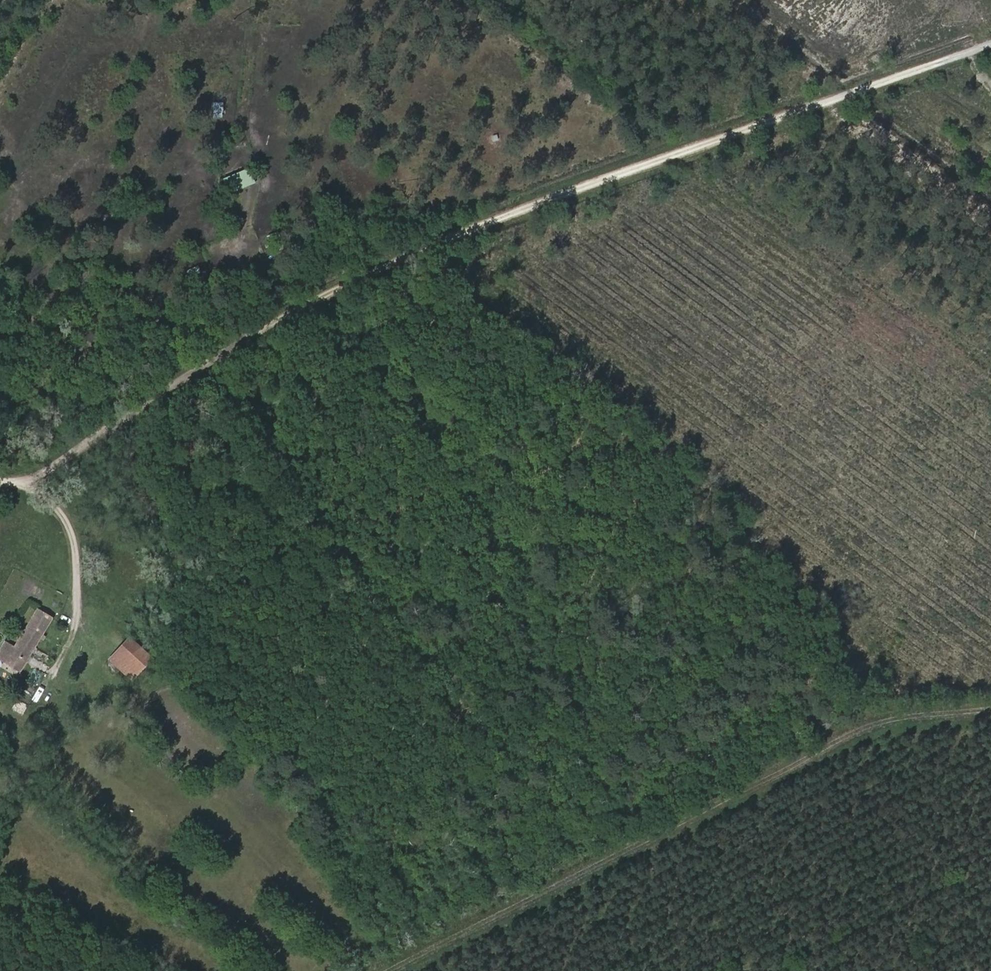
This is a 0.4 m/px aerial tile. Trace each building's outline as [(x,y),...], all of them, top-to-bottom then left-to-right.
[(215,101),(215,111),(227,111),(227,101),(215,101)] [(14,642),(27,651),(51,614),(38,606),(14,642)] [(6,636),(0,645),(0,655),(1,655),(0,657),(0,666),(13,674),(27,651),(14,642),(6,636)] [(148,656),(127,640),(111,660),(132,677),(148,656)]
